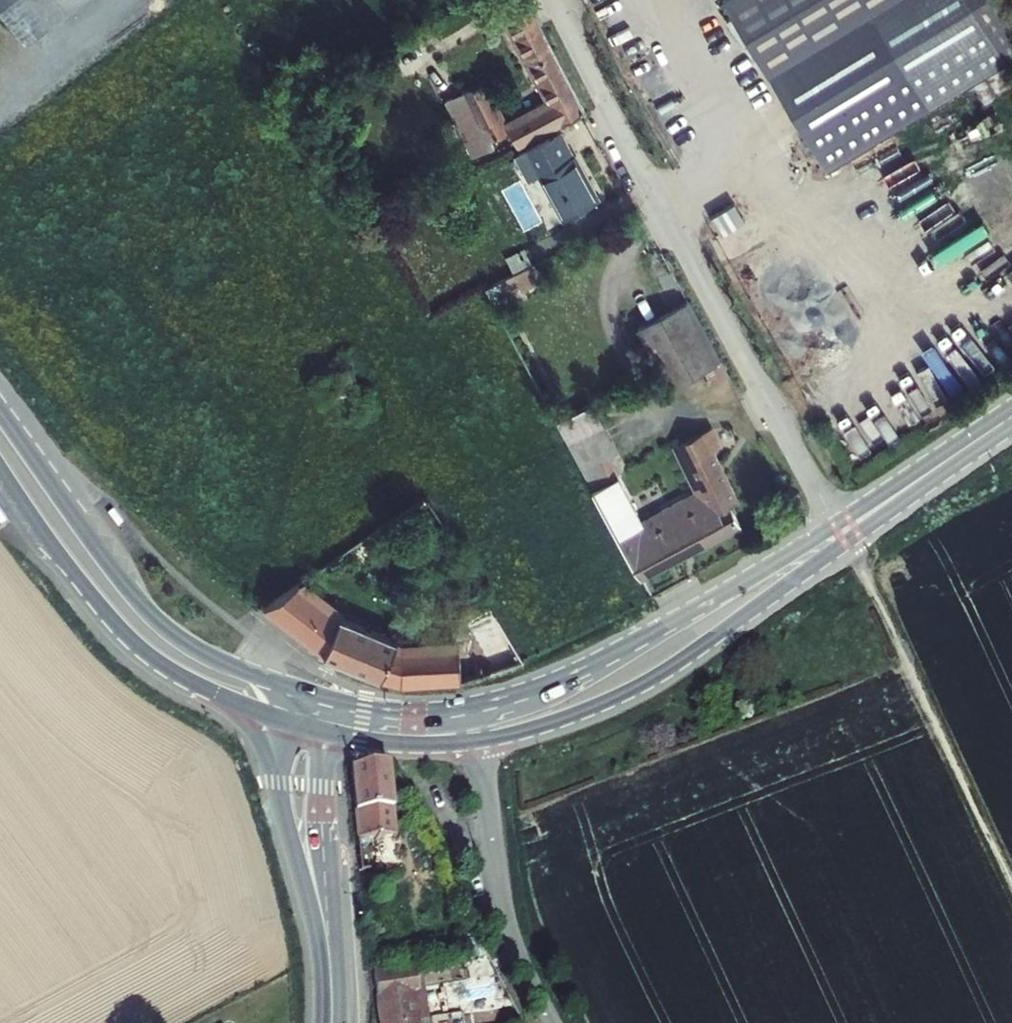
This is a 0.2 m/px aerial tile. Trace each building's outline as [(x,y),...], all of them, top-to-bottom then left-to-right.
[(23,38),(75,0),(0,0),(0,6),(23,38)] [(724,1),(829,177),(1008,64),(967,0),(725,0),(724,1)] [(480,69),(443,84),(467,130),(478,124),(481,131),(500,123),(511,143),(505,144),(517,167),(528,162),(553,211),(590,192),(553,122),(581,109),(530,9),(509,20),(542,88),(501,107),(480,69)] [(721,232),(745,222),(737,203),(713,212),(721,232)] [(704,359),(670,297),(621,326),(647,369),(625,381),(631,396),(704,359)] [(640,582),(741,530),(728,505),(737,501),(712,451),(720,447),(711,429),(676,447),(699,493),(640,523),(607,458),(617,452),(593,406),(559,424),(640,582)] [(298,586),(262,612),(312,647),(364,673),(376,679),(393,683),(401,683),(457,675),(453,647),(396,653),(396,644),(337,621),(298,586)] [(351,766),(361,845),(396,843),(386,764),(351,766)] [(374,974),(381,1022),(418,1022),(416,1009),(405,1010),(403,998),(417,997),(416,981),(427,979),(426,967),(374,974)]
